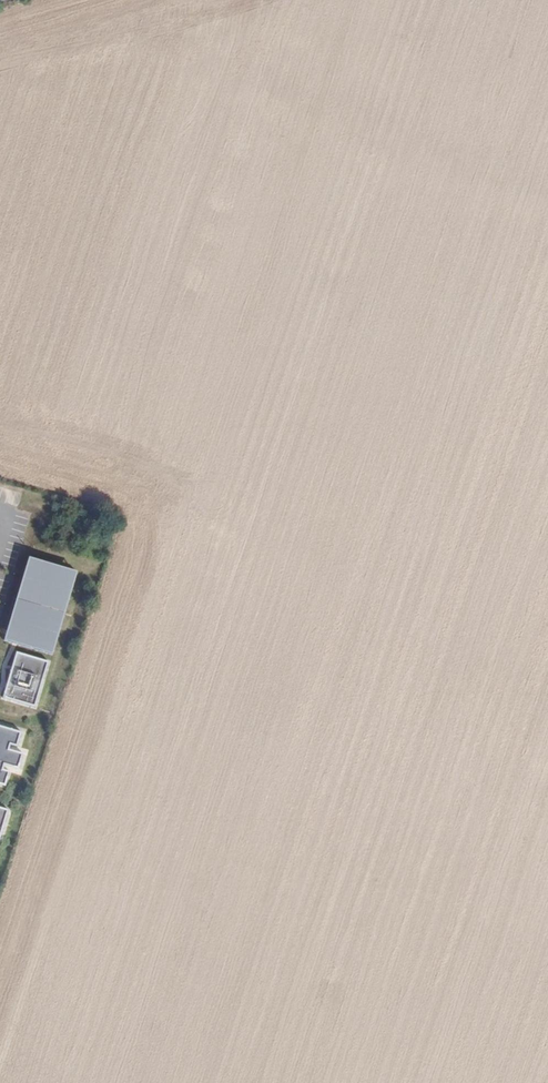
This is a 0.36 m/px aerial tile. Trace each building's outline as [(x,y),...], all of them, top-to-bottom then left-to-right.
[(2,641),(50,655),(75,572),(27,558),(2,641)] [(0,698),(33,708),(47,662),(14,652),(0,698)] [(19,732),(0,726),(0,784),(4,785),(8,771),(1,769),(2,765),(17,769),(21,753),(7,749),(8,745),(15,747),(19,732)]
